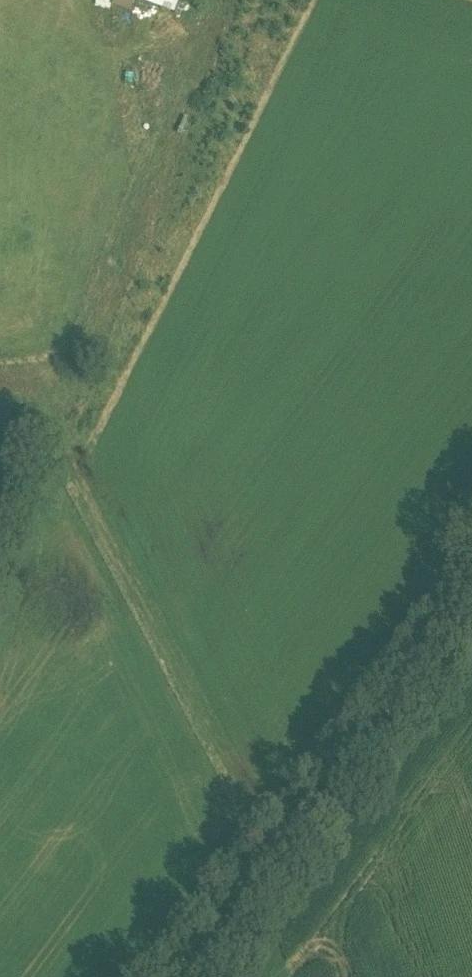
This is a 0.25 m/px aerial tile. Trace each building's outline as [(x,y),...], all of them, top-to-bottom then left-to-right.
[(134,0),(113,0),(109,8),(129,15),(134,0)] [(179,0),(136,0),(135,3),(192,24),(198,7),(179,0)]
